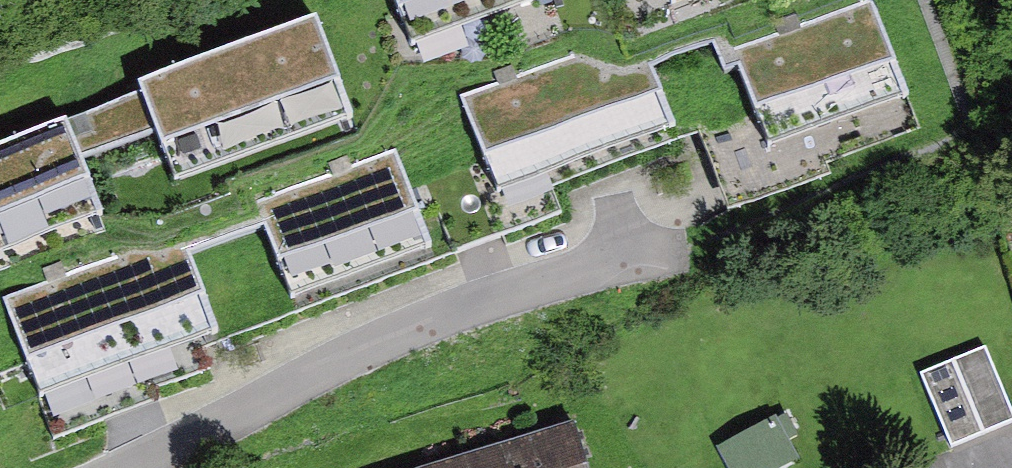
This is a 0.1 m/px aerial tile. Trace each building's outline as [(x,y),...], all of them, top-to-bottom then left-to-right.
[(444,46),(555,0),(425,0),(444,46)] [(748,51),(786,145),(923,90),(887,0),(877,0),(748,51)] [(340,8),(154,81),(199,194),(384,121),(340,8)] [(649,27),(481,95),(521,194),(689,125),(649,27)] [(114,219),(72,112),(0,140),(0,264),(114,219)] [(410,144),(277,198),(319,301),(452,247),(410,144)] [(204,236),(27,300),(62,396),(239,332),(204,236)] [(923,369),(957,448),(1011,425),(1011,395),(990,341),(923,369)] [(596,425),(468,467),(611,467),(596,425)]
